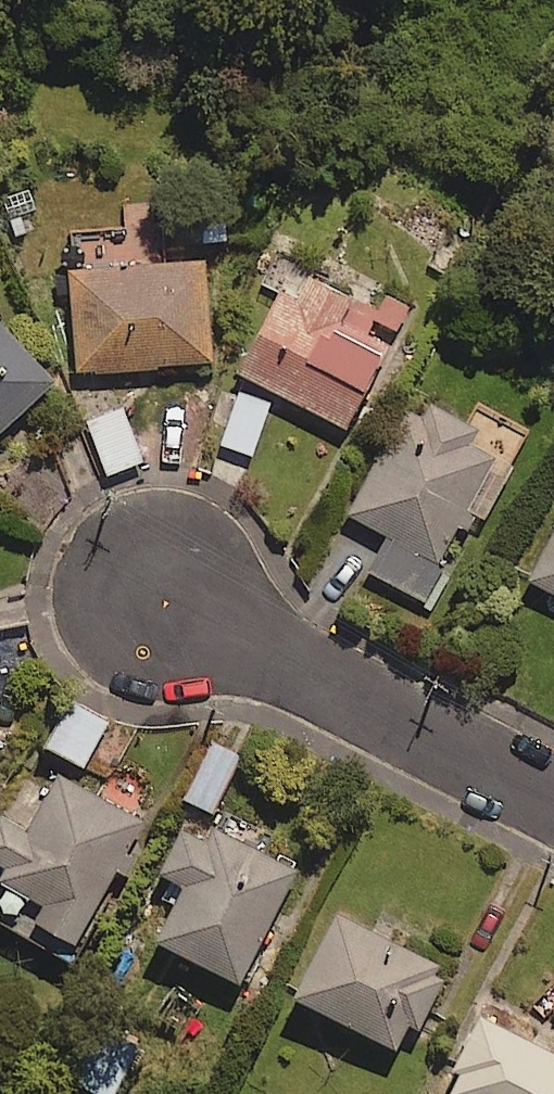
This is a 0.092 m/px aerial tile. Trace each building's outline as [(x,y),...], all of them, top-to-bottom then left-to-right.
[(379,294),(373,306),(346,292),(352,280),(295,251),(235,366),(341,421),(389,328),(393,330),(405,307),(379,294)] [(204,252),(66,260),(73,363),(210,355),(204,252)] [(0,316),(0,422),(53,373),(0,316)] [(269,395),(235,384),(218,439),(252,449),(269,395)] [(419,410),(406,403),(348,507),(388,530),(368,565),(422,595),(472,507),(480,512),(527,428),(478,400),(468,418),(427,395),(419,410)] [(123,399),(85,414),(109,474),(147,458),(123,399)] [(528,571),(553,585),(553,522),(528,571)] [(111,715),(68,692),(45,738),(88,761),(111,715)] [(242,750),(211,734),(180,793),(211,810),(242,750)] [(114,864),(126,871),(137,852),(125,845),(142,816),(59,767),(27,824),(0,808),(0,856),(4,859),(0,865),(0,914),(63,951),(114,864)] [(300,858),(216,813),(204,835),(181,822),(159,864),(183,877),(155,930),(237,974),(300,858)] [(407,1014),(418,1019),(448,961),(335,904),(293,986),(395,1037),(407,1014)] [(477,1000),(447,1056),(458,1062),(449,1078),(479,1093),(553,1093),(553,1041),(477,1000)]
